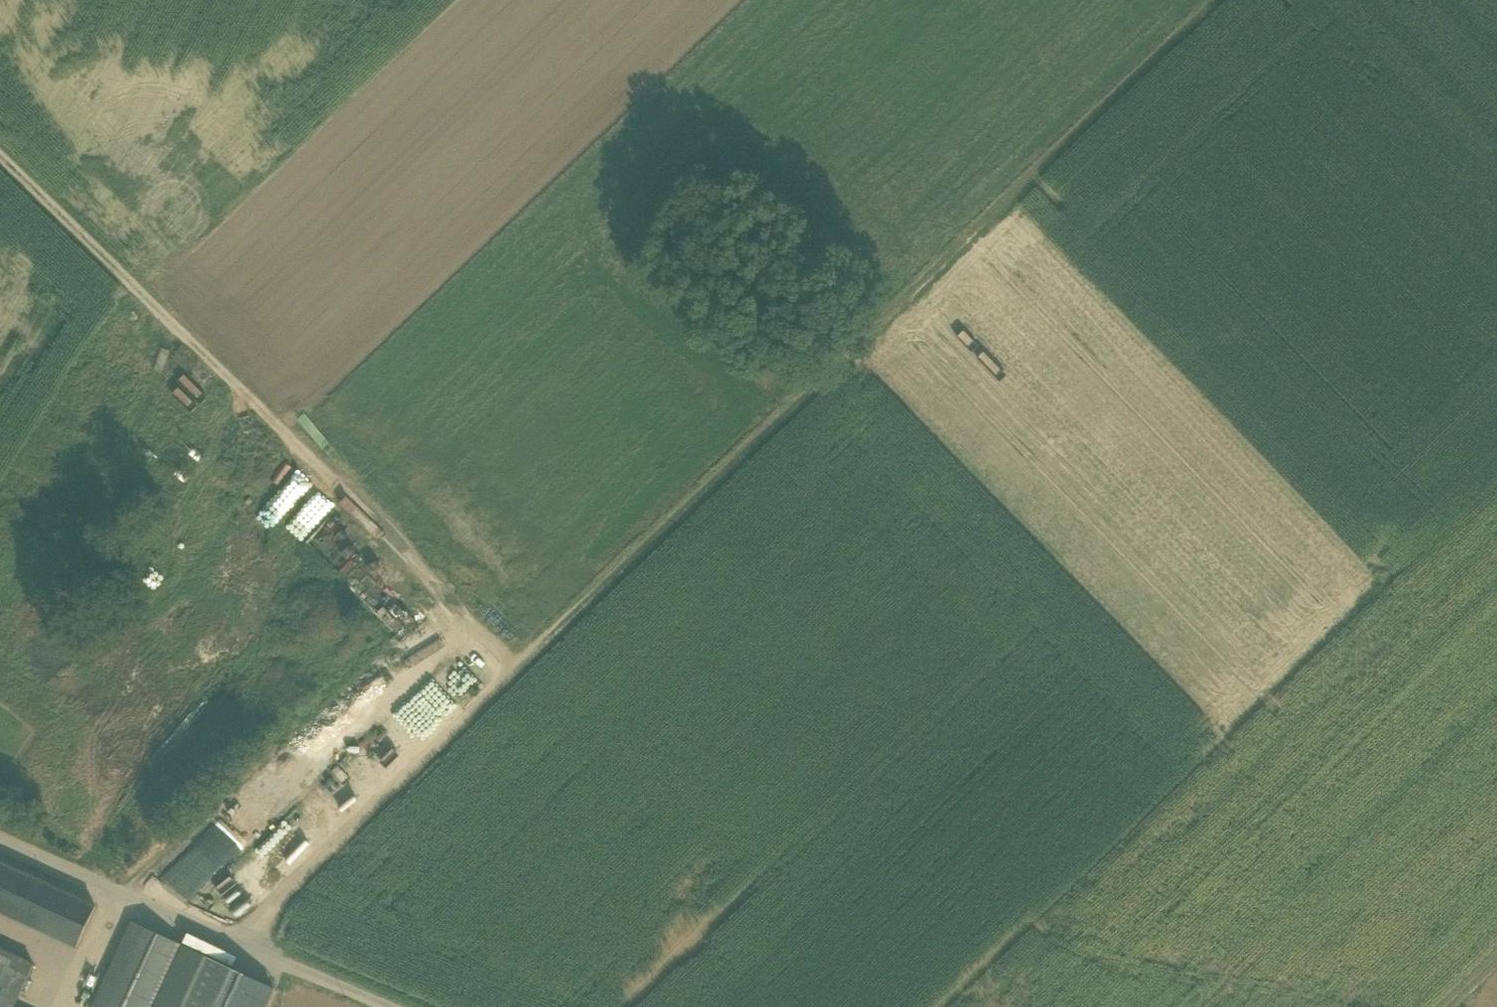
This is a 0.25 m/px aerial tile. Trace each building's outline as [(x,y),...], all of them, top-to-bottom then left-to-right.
[(276,483),(274,486),(291,504),(309,487),(273,449),(257,463),(276,483)] [(299,512),(317,496),(310,488),(292,504),(299,512)] [(237,540),(229,547),(244,563),(252,556),(237,540)] [(329,762),(419,680),(391,649),(355,681),(351,698),(323,724),(321,724),(308,735),(302,761),(296,759),(292,776),(301,786),(309,788),(312,774),(326,761),(329,762)] [(284,834),(212,908),(232,927),(303,853),(284,834)] [(109,904),(1,855),(0,857),(0,906),(89,947),(109,904)] [(102,1006),(267,1006),(276,988),(143,923),(102,1006)] [(27,1006),(49,957),(0,935),(0,1006),(29,1006),(27,1006)]
